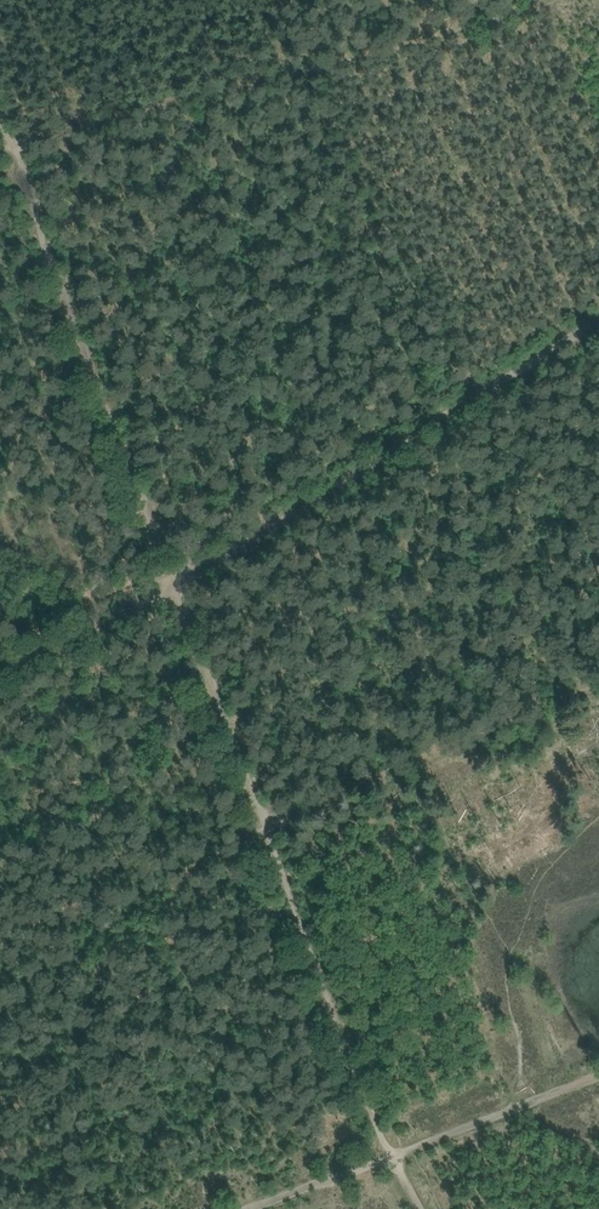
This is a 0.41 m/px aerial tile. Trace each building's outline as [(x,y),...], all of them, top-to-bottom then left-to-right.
[(352,1124),(340,1135),(350,1145),(362,1134),(352,1124)]
